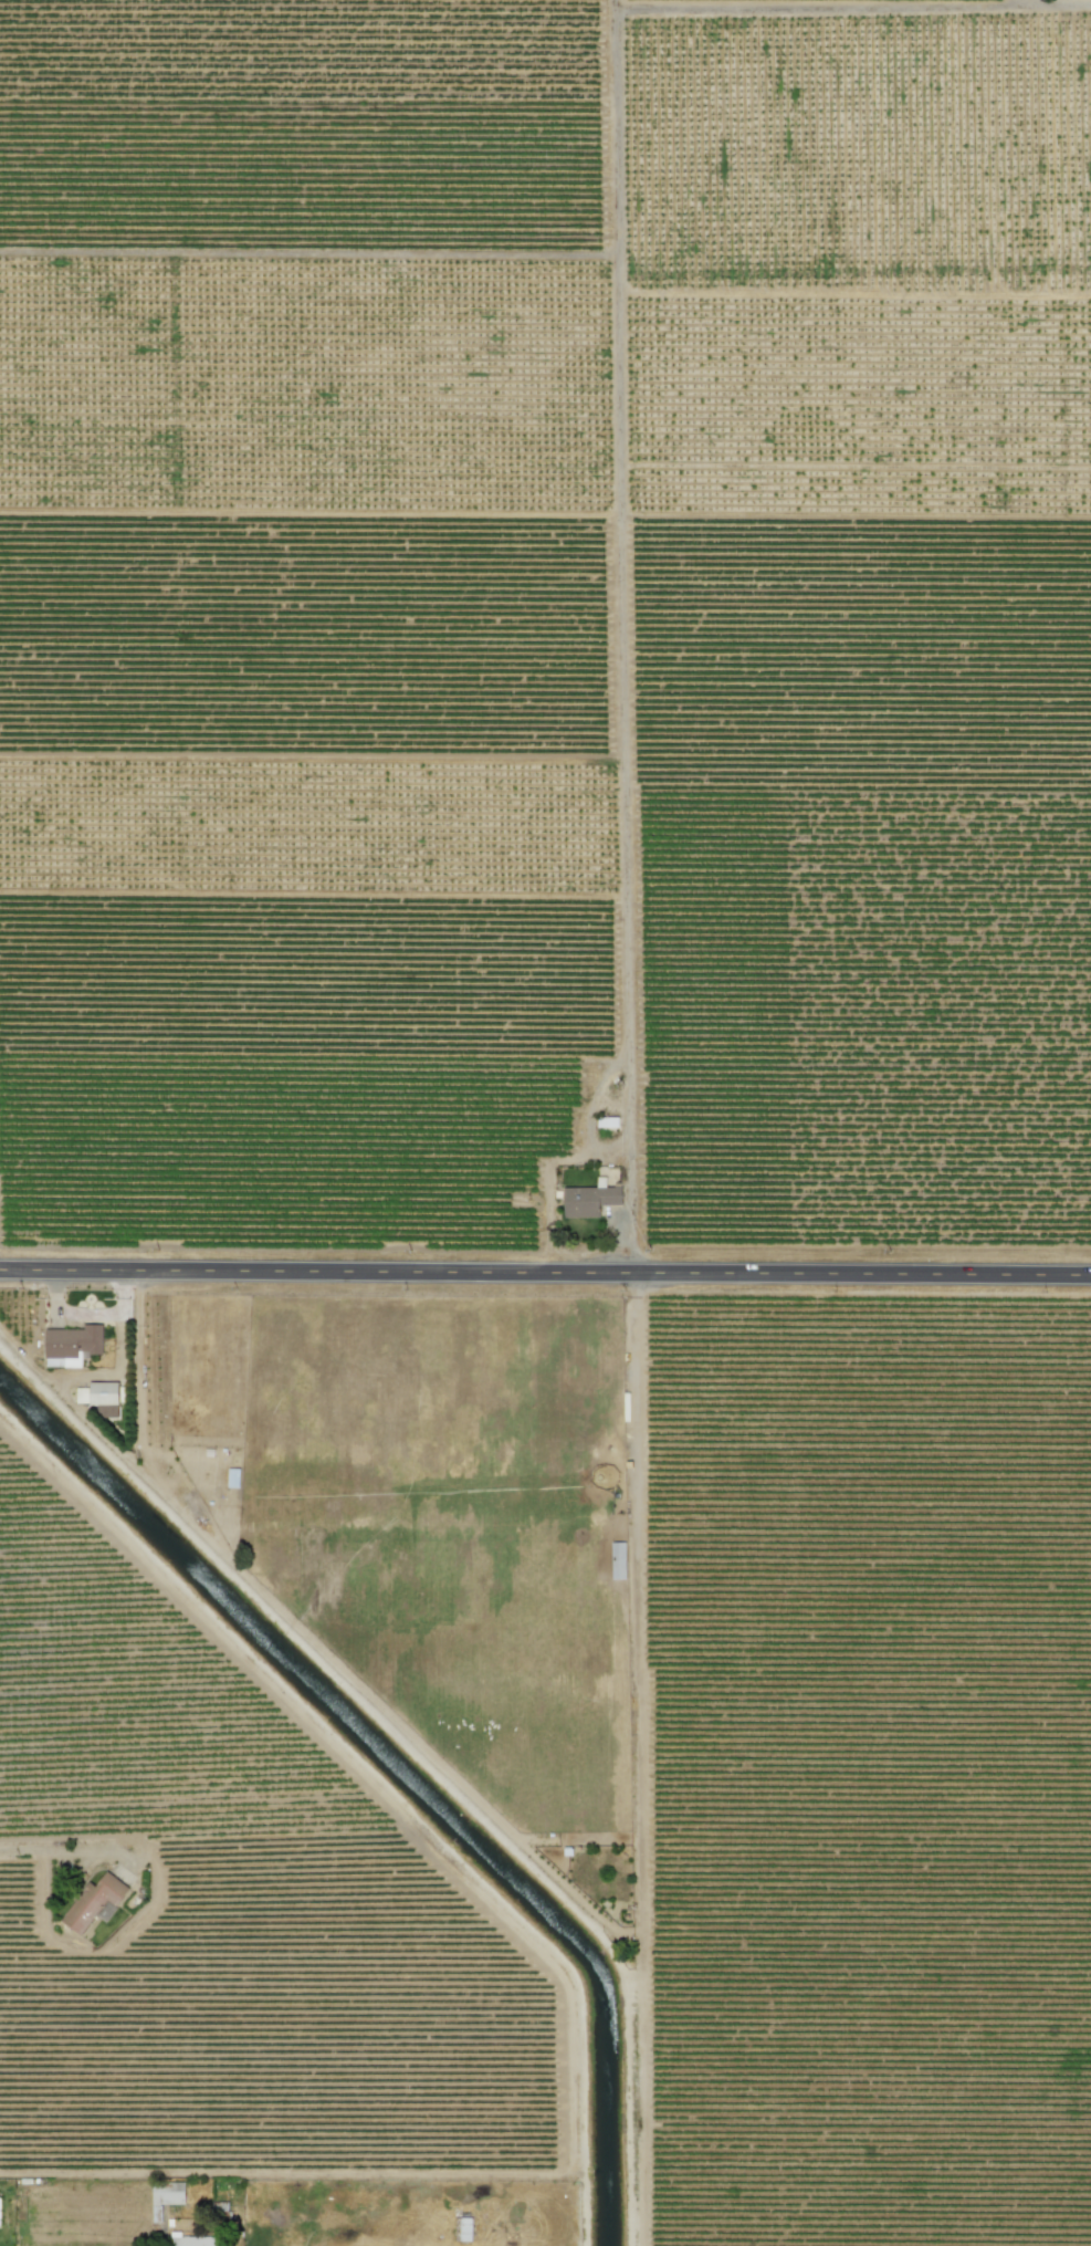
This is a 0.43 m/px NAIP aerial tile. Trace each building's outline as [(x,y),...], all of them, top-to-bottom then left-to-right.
[(596,1128),(618,1128),(618,1118),(596,1118),(596,1128)] [(562,1187),(563,1218),(599,1218),(599,1206),(621,1205),(620,1186),(562,1187)] [(44,1329),(44,1367),(81,1368),(81,1354),(101,1354),(102,1324),(82,1324),(82,1329),(44,1329)] [(89,1405),(96,1405),(97,1417),(118,1417),(117,1382),(88,1383),(89,1405)] [(625,1543),(611,1542),(610,1579),(625,1579),(625,1543)] [(129,1888),(105,1872),(95,1886),(88,1881),(60,1922),(80,1936),(105,1899),(116,1907),(129,1888)] [(184,2204),(183,2182),(151,2183),(152,2223),(161,2223),(160,2205),(184,2204)] [(218,2236),(171,2238),(171,2245),(218,2245),(218,2236)]
